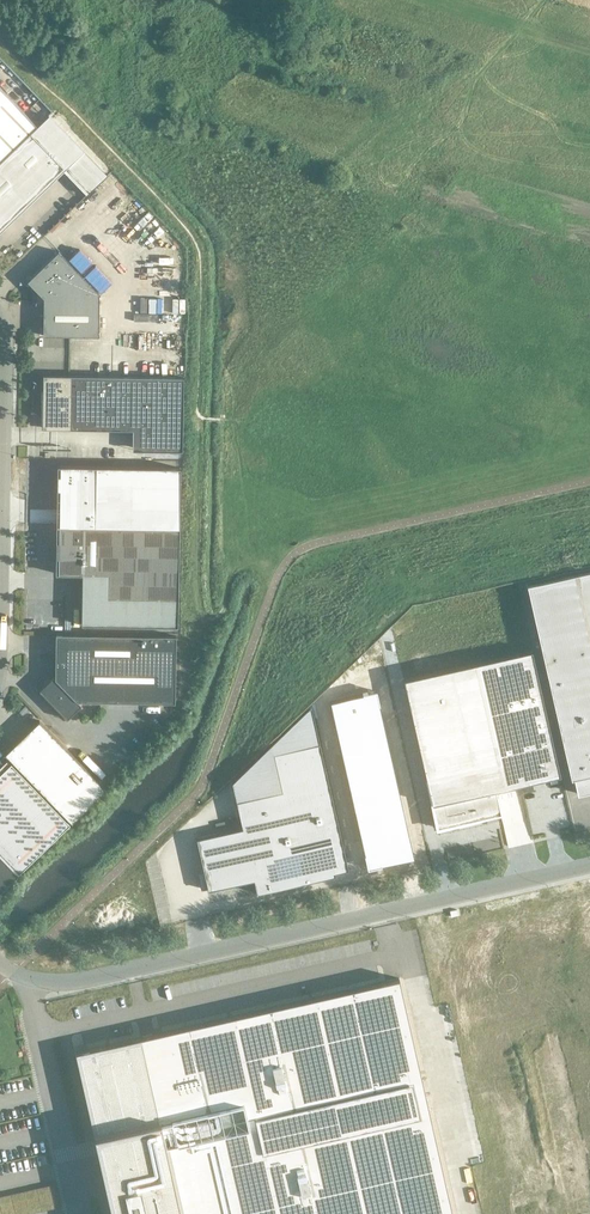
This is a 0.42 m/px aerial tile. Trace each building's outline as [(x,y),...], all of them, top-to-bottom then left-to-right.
[(37,126),(0,88),(0,162),(37,126)] [(0,162),(0,228),(2,226),(7,216),(11,218),(15,208),(19,210),(24,199),(28,201),(63,167),(87,192),(86,193),(87,194),(107,174),(107,173),(105,174),(48,115),(37,126),(0,162)] [(98,336),(99,293),(58,251),(32,276),(48,293),(43,298),(43,335),(98,336)] [(111,282),(95,265),(84,275),(100,292),(111,282)] [(43,374),(43,389),(42,389),(42,428),(45,428),(144,430),(144,450),(182,451),(184,377),(43,374)] [(59,525),(58,574),(81,574),(80,624),(178,626),(178,600),(180,527),(180,520),(181,464),(60,463),(59,525)] [(526,584),(570,778),(574,777),(577,794),(589,791),(589,569),(526,584)] [(176,636),(56,634),(55,677),(53,676),(39,690),(67,719),(81,705),(77,701),(175,702),(176,636)] [(532,649),(404,678),(438,827),(502,813),(496,789),(561,774),(532,649)] [(330,700),(368,868),(414,857),(376,690),(330,700)] [(105,789),(106,789),(39,720),(5,753),(71,822),(105,789)] [(320,742),(273,753),(281,791),(236,801),(242,828),(196,838),(208,890),(254,880),(257,893),(335,875),(335,873),(349,870),(320,742)] [(69,824),(11,762),(0,773),(0,854),(19,873),(69,824)] [(18,873),(0,854),(0,891),(18,873)] [(398,978),(141,1036),(75,1051),(79,1066),(82,1066),(102,1154),(122,1149),(128,1177),(108,1181),(116,1213),(452,1213),(398,978)]
